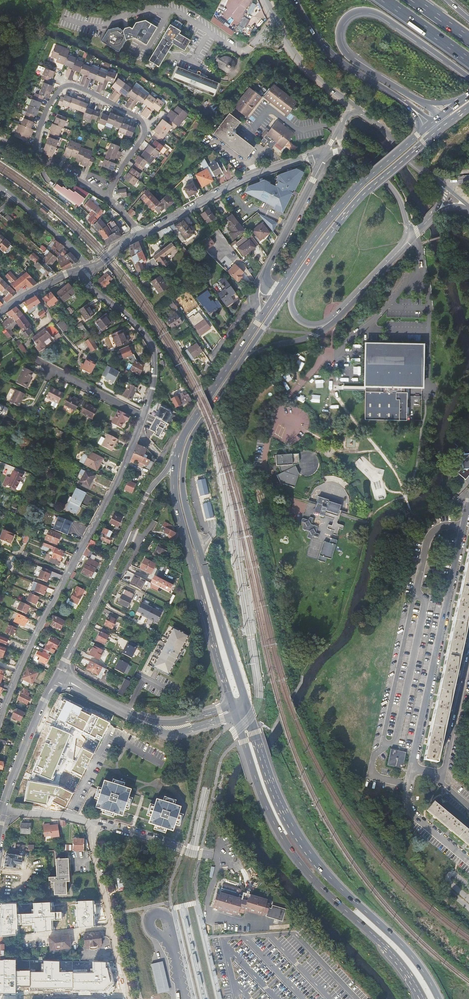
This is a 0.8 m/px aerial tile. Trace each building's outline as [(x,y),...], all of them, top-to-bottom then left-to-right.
[(253,2),(248,11),(252,14),(257,4),(253,2)] [(235,27),(237,29),(238,29),(240,27),(241,28),(246,21),(243,19),(242,18),(235,27)] [(156,28),(145,20),(135,23),(131,29),(123,31),(117,27),(107,29),(100,41),(117,52),(124,40),(134,38),(145,45),(156,28)] [(172,25),(181,29),(183,23),(175,20),(172,25)] [(226,25),(225,24),(221,21),(218,26),(217,27),(221,30),(225,33),(227,32),(228,30),(224,27),(226,25)] [(147,61),(151,63),(158,67),(171,45),(183,51),(189,41),(178,34),(180,32),(169,25),(161,38),(147,61)] [(56,60),(64,64),(65,61),(68,54),(69,50),(54,45),(50,55),(57,58),(56,60)] [(76,57),(68,54),(65,61),(64,64),(72,67),(75,59),(76,57)] [(232,69),(232,68),(232,67),(232,64),(231,62),(230,60),(228,59),(226,58),(225,58),(222,58),(220,58),(219,59),(218,60),(216,58),(214,62),(216,63),(216,65),(216,68),(217,69),(217,70),(218,71),(220,73),(223,74),(226,74),(228,73),(229,73),(230,72),(231,71),(232,69)] [(83,62),(75,59),(72,67),(71,69),(79,72),(83,63),(83,62)] [(79,72),(87,75),(91,66),(83,63),(79,72)] [(98,69),(91,66),(87,75),(87,76),(95,79),(98,69)] [(50,78),(52,78),(55,71),(44,67),(41,77),(44,78),(49,80),(50,78)] [(107,73),(98,69),(95,79),(103,82),(104,81),(104,79),(107,73)] [(216,85),(176,69),(171,79),(212,96),(216,85)] [(116,73),(107,70),(107,73),(104,79),(112,82),(116,73)] [(124,82),(118,77),(111,86),(118,91),(124,82)] [(51,85),(52,82),(49,80),(44,78),(40,88),(50,92),(53,86),(51,85)] [(131,88),(124,82),(118,91),(125,96),(127,94),(131,88)] [(265,96),(288,114),(297,102),(274,84),(265,96)] [(141,90),(133,85),(131,88),(127,94),(134,99),(135,98),(141,90)] [(250,87),(235,106),(246,115),(262,96),(250,87)] [(48,98),(50,92),(40,88),(38,94),(35,93),(34,96),(42,99),(43,96),(48,98)] [(147,95),(141,90),(135,98),(142,103),(143,102),(147,95)] [(120,95),(117,92),(112,99),(115,101),(120,95)] [(156,99),(149,93),(147,95),(143,102),(150,107),(151,106),(156,99)] [(61,104),(68,107),(68,106),(71,97),(65,95),(64,97),(60,96),(58,104),(60,105),(61,104)] [(76,99),(71,97),(68,106),(76,109),(81,97),(77,95),(76,99)] [(38,109),(42,99),(34,96),(32,99),(31,98),(29,105),(32,106),(38,109)] [(84,98),(81,97),(76,109),(84,112),(86,107),(88,103),(83,102),(84,98)] [(151,106),(158,111),(160,109),(164,102),(157,97),(156,99),(151,106)] [(137,101),(134,99),(133,101),(129,106),(132,108),(137,101)] [(36,115),(38,109),(32,106),(29,105),(25,115),(26,115),(33,118),(34,115),(36,115)] [(170,111),(168,114),(166,117),(169,120),(177,125),(182,118),(183,119),(188,113),(178,106),(172,113),(170,111)] [(96,111),(94,110),(86,107),(84,112),(83,116),(90,119),(90,118),(93,119),(96,111)] [(151,111),(148,109),(143,116),(146,118),(151,111)] [(57,113),(53,124),(61,126),(63,127),(65,120),(64,119),(65,116),(64,116),(57,113)] [(98,122),(105,125),(106,122),(109,115),(102,113),(98,122)] [(117,114),(113,113),(113,115),(110,113),(109,115),(106,122),(113,124),(117,114)] [(245,159),(253,149),(254,148),(245,141),(235,133),(234,129),(240,122),(228,113),(222,121),(222,122),(231,129),(229,133),(220,126),(219,125),(212,134),(245,159)] [(121,116),(117,114),(113,124),(120,127),(122,122),(123,119),(120,118),(121,116)] [(32,121),(33,118),(26,115),(25,115),(21,125),(30,128),(33,122),(32,121)] [(175,128),(177,125),(169,120),(167,123),(162,118),(158,124),(167,131),(172,126),(175,128)] [(222,121),(219,125),(220,126),(229,133),(231,129),(222,122),(222,121)] [(286,127),(285,127),(277,121),(268,132),(267,134),(264,132),(262,135),(264,137),(264,138),(268,141),(266,145),(267,146),(273,150),(276,146),(280,150),(294,133),(286,127)] [(125,123),(122,122),(120,127),(118,131),(125,134),(128,126),(124,125),(125,123)] [(57,136),(61,126),(53,124),(52,123),(49,130),(50,130),(49,133),(57,136)] [(31,135),(33,129),(30,128),(21,125),(20,124),(18,130),(16,129),(14,136),(26,141),(28,137),(27,137),(28,134),(31,135)] [(132,126),(128,124),(128,126),(125,134),(131,137),(134,128),(131,127),(132,126)] [(161,139),(167,131),(158,124),(154,129),(156,132),(154,134),(161,139)] [(56,140),(57,136),(49,133),(46,143),(55,146),(58,140),(56,140)] [(159,142),(161,139),(154,134),(152,137),(155,139),(151,145),(159,151),(164,145),(159,142)] [(295,151),(298,146),(288,141),(286,147),(295,151)] [(72,156),(76,158),(80,149),(80,148),(73,145),(74,144),(68,142),(65,150),(63,154),(70,157),(71,154),(73,155),(72,156)] [(118,150),(119,145),(113,143),(111,142),(107,151),(119,155),(121,151),(118,150)] [(52,156),(55,146),(46,143),(43,149),(45,150),(43,153),(52,156)] [(155,157),(159,151),(151,145),(149,144),(145,150),(155,157)] [(81,163),(87,166),(87,164),(91,156),(91,155),(86,153),(86,151),(80,149),(76,158),(75,160),(79,161),(80,160),(82,161),(81,163)] [(150,163),(155,157),(145,150),(140,156),(147,161),(150,163)] [(118,159),(119,155),(107,151),(105,158),(113,162),(115,158),(118,159)] [(141,169),(147,161),(140,156),(139,155),(135,160),(136,162),(134,164),(141,169)] [(113,170),(116,163),(113,162),(105,158),(102,165),(113,170)] [(209,176),(212,175),(209,168),(204,159),(200,162),(204,170),(195,175),(201,186),(212,180),(209,176)] [(220,162),(209,168),(212,175),(213,176),(221,172),(222,174),(226,172),(220,162)] [(139,172),(141,169),(134,164),(129,172),(137,178),(141,173),(139,172)] [(134,185),(138,179),(137,178),(129,172),(124,178),(134,185)] [(272,183),(275,191),(286,187),(284,179),(272,183)] [(192,183),(184,187),(188,196),(197,192),(192,183)] [(57,184),(54,188),(79,206),(89,193),(76,186),(72,191),(69,189),(68,190),(63,186),(62,188),(57,184)] [(140,197),(152,210),(154,208),(156,206),(160,203),(158,202),(147,189),(145,191),(144,190),(141,193),(142,194),(140,197)] [(173,202),(166,195),(158,202),(160,203),(156,206),(154,208),(158,213),(164,208),(165,209),(173,202)] [(93,212),(90,216),(87,219),(88,220),(93,225),(98,220),(96,219),(102,212),(89,200),(84,206),(90,211),(91,210),(93,212)] [(45,210),(40,207),(38,210),(45,215),(47,212),(45,210)] [(131,208),(127,212),(129,215),(132,217),(136,213),(131,208)] [(208,210),(201,215),(206,223),(214,218),(208,210)] [(165,235),(166,237),(170,234),(174,231),(175,231),(182,241),(183,241),(185,240),(186,240),(195,234),(189,226),(193,223),(188,216),(182,219),(180,221),(175,225),(173,225),(157,233),(161,238),(165,235)] [(229,233),(233,238),(244,230),(233,216),(229,219),(232,223),(229,226),(232,231),(229,233)] [(266,216),(263,222),(275,228),(278,222),(266,216)] [(94,226),(99,231),(106,225),(106,224),(101,218),(98,220),(93,225),(94,226)] [(109,227),(112,233),(111,233),(112,234),(104,238),(106,243),(117,238),(121,236),(118,231),(119,230),(115,223),(109,227)] [(261,223),(251,230),(259,240),(268,232),(261,223)] [(102,235),(104,238),(112,234),(111,233),(106,225),(99,231),(102,235)] [(3,251),(4,251),(6,252),(8,252),(10,250),(10,248),(11,246),(9,245),(10,244),(0,235),(0,242),(1,243),(0,245),(0,248),(3,251)] [(201,241),(207,250),(216,244),(210,235),(201,241)] [(258,244),(253,238),(238,249),(243,256),(258,244)] [(55,240),(54,242),(55,243),(52,247),(59,253),(61,251),(63,249),(61,247),(63,245),(55,240)] [(141,249),(138,242),(134,243),(130,245),(132,256),(132,257),(141,251),(141,249)] [(153,259),(150,260),(154,268),(158,266),(159,266),(157,263),(160,262),(166,268),(169,265),(164,258),(175,249),(171,243),(153,258),(153,259)] [(56,257),(59,253),(52,247),(49,251),(56,257)] [(49,266),(56,258),(56,257),(49,251),(47,249),(45,252),(47,254),(42,260),(49,266)] [(146,260),(141,251),(132,257),(135,263),(140,261),(141,263),(146,260)] [(29,254),(27,255),(32,260),(36,263),(40,259),(33,253),(31,255),(29,254)] [(64,256),(58,259),(64,268),(67,266),(72,263),(72,264),(74,263),(78,260),(73,255),(67,259),(64,256)] [(35,265),(48,277),(55,273),(49,266),(42,260),(40,259),(36,263),(35,265)] [(144,270),(141,263),(140,261),(135,263),(139,272),(144,270)] [(227,272),(237,283),(241,279),(239,277),(244,273),(235,264),(227,272)] [(110,273),(108,270),(106,272),(106,273),(99,279),(100,280),(98,282),(104,289),(110,283),(108,281),(111,278),(108,275),(110,273)] [(5,276),(9,280),(14,276),(9,271),(5,276)] [(26,284),(29,287),(37,283),(25,272),(17,279),(14,276),(9,280),(8,281),(11,285),(17,291),(26,284)] [(159,277),(150,284),(155,291),(157,294),(167,288),(159,277)] [(231,297),(236,294),(225,279),(220,283),(226,291),(218,296),(226,308),(234,302),(231,297)] [(1,292),(8,285),(6,283),(4,282),(3,280),(0,282),(0,290),(1,292)] [(76,292),(69,284),(58,293),(65,301),(76,292)] [(16,292),(8,285),(1,292),(0,293),(0,296),(3,293),(5,295),(2,298),(6,301),(8,300),(16,292)] [(218,310),(222,307),(217,300),(214,303),(212,301),(210,302),(207,298),(210,296),(207,291),(197,298),(203,308),(204,307),(209,313),(217,308),(218,310)] [(49,310),(59,302),(55,296),(51,292),(43,299),(44,300),(49,310)] [(27,311),(28,311),(34,306),(35,306),(40,302),(36,296),(28,300),(23,303),(26,307),(28,309),(27,310),(27,311)] [(174,311),(177,308),(174,303),(172,300),(168,303),(174,311)] [(93,314),(87,304),(78,310),(85,319),(93,314)] [(7,315),(9,318),(11,317),(12,319),(13,318),(21,312),(16,307),(13,309),(7,313),(8,314),(7,315)] [(22,313),(21,312),(13,318),(12,319),(11,317),(9,318),(8,319),(1,325),(1,326),(4,330),(5,330),(6,329),(7,328),(10,326),(23,315),(22,313)] [(106,314),(96,322),(103,331),(113,323),(106,314)] [(176,314),(167,321),(173,330),(183,323),(176,314)] [(23,333),(27,337),(32,333),(29,328),(31,326),(29,323),(27,320),(23,315),(15,322),(10,326),(13,329),(18,325),(23,332),(23,333)] [(62,320),(56,324),(63,332),(68,328),(62,320)] [(196,327),(204,337),(212,331),(205,320),(196,327)] [(51,325),(41,332),(40,333),(36,336),(31,340),(36,346),(35,347),(40,353),(49,345),(54,342),(54,341),(60,336),(51,325)] [(129,342),(123,329),(112,335),(118,347),(129,342)] [(91,337),(85,342),(92,352),(98,348),(93,341),(91,337)] [(194,359),(203,352),(197,343),(185,351),(190,356),(191,355),(194,359)] [(423,344),(366,343),(365,382),(365,385),(365,386),(365,390),(365,391),(365,419),(406,420),(407,392),(403,392),(403,386),(409,386),(418,386),(421,386),(422,386),(423,344)] [(134,363),(130,370),(139,375),(143,365),(137,362),(134,354),(133,355),(129,345),(120,349),(124,359),(128,357),(129,360),(134,363)] [(87,359),(82,369),(90,373),(95,363),(87,359)] [(114,381),(119,371),(107,365),(102,375),(106,377),(105,379),(108,381),(109,379),(114,381)] [(23,367),(15,383),(26,389),(29,383),(28,382),(30,379),(29,379),(33,372),(23,367)] [(136,387),(129,383),(126,382),(124,382),(123,385),(123,386),(126,388),(126,389),(123,395),(131,399),(136,387)] [(55,409),(58,404),(63,394),(50,388),(46,397),(53,400),(52,402),(50,406),(55,409)] [(22,393),(13,389),(6,401),(16,406),(22,393)] [(192,400),(189,394),(187,395),(186,392),(174,397),(179,406),(192,400)] [(65,405),(75,411),(81,401),(77,399),(76,400),(69,396),(65,405)] [(79,416),(91,422),(97,410),(91,407),(91,406),(85,403),(79,416)] [(166,423),(167,423),(172,413),(162,408),(160,406),(157,411),(155,417),(156,417),(166,423)] [(128,421),(130,416),(124,413),(118,410),(112,422),(121,427),(125,420),(128,421)] [(166,423),(156,417),(149,430),(154,432),(153,435),(159,438),(166,423)] [(108,434),(102,446),(111,451),(117,439),(108,434)] [(455,438),(452,442),(457,447),(453,452),(458,456),(454,462),(460,467),(459,467),(458,468),(458,469),(457,469),(456,471),(456,472),(457,473),(458,473),(458,474),(466,480),(468,476),(468,447),(458,438),(457,440),(455,438)] [(146,449),(137,445),(133,453),(142,457),(146,449)] [(301,461),(302,459),(301,452),(278,453),(278,464),(281,463),(281,466),(282,468),(283,471),(278,473),(282,481),(296,486),(301,472),(297,464),(297,463),(298,463),(300,462),(301,461)] [(90,453),(88,457),(84,455),(81,462),(84,464),(97,470),(102,459),(90,453)] [(146,468),(151,470),(156,463),(142,457),(133,453),(133,455),(130,461),(133,463),(134,461),(147,466),(146,468)] [(9,477),(6,484),(15,488),(21,473),(12,470),(9,477)] [(85,472),(80,483),(89,487),(94,477),(85,472)] [(327,481),(324,476),(316,481),(311,484),(306,494),(304,500),(310,502),(312,497),(311,496),(316,488),(319,486),(327,481)] [(206,479),(197,481),(201,496),(209,494),(206,479)] [(136,484),(128,480),(124,490),(133,493),(136,484)] [(352,485),(347,488),(352,497),(353,500),(352,509),(350,510),(348,515),(355,517),(358,509),(359,500),(357,494),(353,487),(352,485)] [(76,490),(72,496),(82,501),(85,494),(76,490)] [(72,496),(70,501),(80,506),(82,501),(72,496)] [(339,520),(342,511),(344,504),(326,498),(320,496),(318,503),(319,504),(315,514),(324,517),(325,515),(326,512),(332,514),(331,517),(335,519),(333,525),(329,524),(328,527),(328,528),(334,530),(333,534),(337,535),(340,528),(343,529),(344,526),(344,525),(337,523),(338,519),(339,520)] [(70,501),(68,506),(78,510),(80,506),(70,501)] [(211,502),(203,504),(206,519),(214,517),(211,502)] [(76,514),(78,510),(68,506),(67,507),(71,510),(70,512),(76,514)] [(115,525),(113,530),(119,533),(121,529),(117,527),(122,517),(115,513),(110,523),(115,525)] [(313,524),(315,517),(312,516),(311,517),(310,517),(309,519),(306,518),(304,518),(303,518),(302,521),(305,522),(303,527),(303,529),(304,529),(309,531),(308,537),(308,538),(312,539),(313,535),(318,537),(319,537),(320,533),(317,532),(318,527),(318,526),(313,524)] [(62,519),(57,531),(70,537),(75,524),(62,519)] [(165,522),(162,526),(166,528),(163,532),(169,535),(167,538),(175,542),(178,535),(177,532),(176,533),(171,531),(173,529),(172,526),(165,522)] [(104,528),(102,533),(104,534),(102,539),(109,543),(112,538),(109,537),(112,532),(104,528)] [(0,538),(0,540),(10,544),(14,534),(3,530),(0,538)] [(49,531),(45,540),(56,544),(60,535),(49,531)] [(337,540),(333,538),(331,543),(326,541),(325,541),(324,542),(318,560),(325,562),(326,562),(326,561),(327,558),(331,559),(332,559),(332,558),(338,541),(338,540),(337,540)] [(160,543),(155,553),(164,558),(169,548),(160,543)] [(57,567),(64,570),(66,567),(59,564),(64,552),(55,549),(50,561),(59,564),(57,567)] [(424,759),(437,762),(468,610),(468,549),(424,759)] [(91,577),(94,572),(98,563),(89,558),(82,572),(91,577)] [(157,562),(150,558),(150,559),(147,558),(146,560),(145,559),(140,569),(151,574),(157,562)] [(37,578),(47,582),(50,574),(49,573),(50,571),(43,567),(42,570),(41,570),(37,578)] [(146,580),(135,575),(130,585),(141,590),(146,580)] [(154,576),(151,583),(152,584),(159,587),(169,592),(172,585),(154,576)] [(33,591),(43,595),(46,587),(37,583),(33,591)] [(77,587),(68,603),(72,605),(74,602),(77,604),(84,590),(77,587)] [(134,594),(125,590),(118,603),(128,608),(132,599),(131,599),(134,594)] [(26,600),(35,604),(39,596),(29,592),(26,600)] [(21,611),(28,615),(32,607),(25,603),(21,611)] [(157,622),(162,613),(141,603),(137,611),(141,613),(143,615),(143,616),(151,620),(151,619),(154,620),(157,622)] [(25,626),(28,618),(18,613),(14,621),(25,626)] [(53,616),(51,619),(54,621),(52,626),(60,630),(64,621),(53,616)] [(109,616),(104,625),(112,629),(117,620),(109,616)] [(9,625),(6,632),(13,635),(16,629),(9,625)] [(173,627),(163,648),(153,667),(169,675),(189,636),(173,627)] [(101,631),(96,640),(104,644),(108,636),(101,631)] [(51,637),(45,649),(49,652),(53,654),(60,641),(51,637)] [(125,639),(123,643),(126,644),(122,653),(133,657),(138,644),(125,639)] [(99,649),(94,646),(90,655),(99,660),(101,655),(102,656),(104,651),(99,649)] [(45,649),(44,649),(43,652),(44,652),(43,654),(42,654),(38,652),(36,656),(40,657),(39,661),(45,664),(50,655),(48,654),(49,652),(45,649)] [(91,661),(83,657),(79,665),(87,669),(89,670),(88,671),(91,673),(92,671),(98,675),(97,676),(101,678),(106,669),(102,667),(91,661)] [(124,674),(129,664),(120,659),(115,669),(124,674)] [(38,674),(28,668),(22,679),(24,680),(23,682),(22,682),(22,683),(29,687),(29,686),(29,685),(30,683),(32,685),(38,674)] [(131,682),(126,679),(121,689),(126,691),(131,682)] [(27,693),(29,690),(24,688),(19,700),(28,704),(31,697),(29,696),(30,694),(27,693)] [(70,705),(66,714),(82,722),(86,714),(70,705)] [(16,709),(12,717),(20,721),(24,713),(16,709)] [(88,741),(73,734),(73,733),(68,731),(57,725),(59,721),(54,719),(51,726),(47,724),(45,729),(47,730),(45,733),(51,736),(50,739),(51,740),(73,751),(81,755),(88,741)] [(100,719),(97,725),(103,729),(107,722),(100,719)] [(100,735),(103,729),(97,725),(93,732),(100,735)] [(50,739),(44,736),(42,741),(41,741),(38,748),(46,752),(51,740),(50,739)] [(391,748),(388,765),(403,768),(407,752),(391,748)] [(36,768),(45,772),(50,764),(41,759),(36,768)] [(129,809),(131,803),(132,798),(129,797),(131,789),(124,787),(125,783),(113,779),(112,783),(104,780),(102,788),(98,787),(94,798),(98,800),(95,807),(103,810),(102,813),(114,817),(115,813),(122,816),(125,808),(129,809)] [(45,788),(31,781),(27,789),(37,794),(40,796),(45,788)] [(42,799),(46,801),(49,803),(51,799),(49,798),(50,796),(51,796),(54,791),(48,788),(47,790),(43,798),(42,799)] [(70,800),(66,798),(66,797),(62,794),(57,803),(66,807),(70,800)] [(150,804),(148,811),(146,815),(150,816),(151,817),(149,823),(155,825),(154,828),(155,829),(156,830),(157,830),(158,831),(160,831),(161,832),(162,832),(163,832),(164,832),(166,832),(167,829),(173,831),(175,824),(178,826),(179,824),(180,823),(180,822),(181,821),(181,820),(182,819),(182,818),(182,816),(182,815),(182,814),(179,813),(181,806),(175,804),(176,801),(175,801),(173,800),(172,799),(171,799),(170,798),(169,798),(168,798),(166,798),(165,798),(164,798),(163,801),(157,799),(154,805),(150,804)] [(434,801),(427,810),(430,813),(448,828),(468,844),(468,845),(468,830),(434,801)] [(21,824),(21,833),(30,833),(30,824),(21,824)] [(50,824),(43,825),(45,840),(51,839),(51,837),(59,836),(57,825),(50,826),(50,824)] [(73,839),(73,845),(73,851),(84,851),(84,839),(73,839)] [(68,851),(64,851),(55,851),(56,859),(57,859),(57,877),(48,877),(49,881),(51,881),(51,883),(53,882),(54,882),(55,895),(66,895),(65,882),(69,882),(69,874),(68,874),(67,859),(68,859),(68,854),(68,851)] [(22,856),(6,854),(4,866),(16,868),(17,865),(19,865),(19,864),(21,864),(22,861),(22,856)] [(267,900),(249,894),(248,899),(246,899),(246,896),(244,895),(244,894),(240,893),(236,892),(238,888),(223,884),(219,895),(216,895),(212,907),(238,915),(239,912),(244,913),(244,910),(263,915),(264,912),(267,913),(266,916),(283,921),(286,909),(272,905),(271,908),(269,907),(270,904),(266,903),(267,900)] [(122,902),(123,909),(143,906),(142,898),(122,902)] [(94,905),(93,901),(78,901),(78,904),(76,904),(79,928),(97,926),(96,917),(95,917),(95,914),(96,914),(95,904),(94,905)] [(1,905),(1,910),(3,910),(3,918),(0,918),(0,937),(4,937),(17,935),(17,925),(34,924),(34,933),(55,931),(54,920),(63,919),(62,911),(52,912),(51,902),(33,903),(33,913),(16,914),(16,904),(1,905)] [(96,945),(102,945),(100,932),(84,934),(85,946),(90,946),(91,946),(96,946),(96,945)] [(69,935),(49,938),(50,950),(56,949),(56,950),(65,949),(65,948),(70,948),(69,935)] [(110,963),(94,962),(93,973),(72,973),(72,972),(59,972),(59,961),(43,961),(43,972),(30,972),(30,970),(19,971),(16,971),(16,960),(15,960),(5,959),(2,960),(0,960),(0,994),(7,994),(16,994),(16,987),(20,987),(30,987),(35,987),(35,988),(74,989),(74,990),(110,991),(115,986),(110,963)] [(163,961),(159,962),(165,989),(159,991),(159,993),(169,990),(163,961)] [(165,989),(159,962),(152,963),(159,991),(165,989)]
